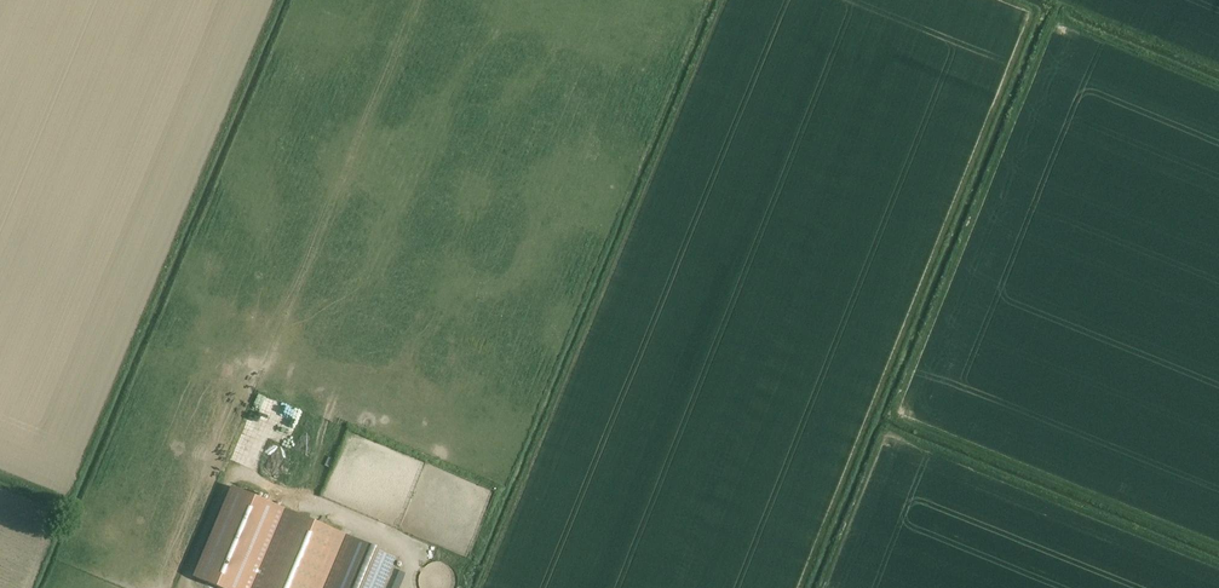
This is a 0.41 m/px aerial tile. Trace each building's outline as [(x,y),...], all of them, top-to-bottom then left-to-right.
[(193,576),(221,587),(384,587),(393,565),(397,556),(352,537),(231,486),(193,576)]
